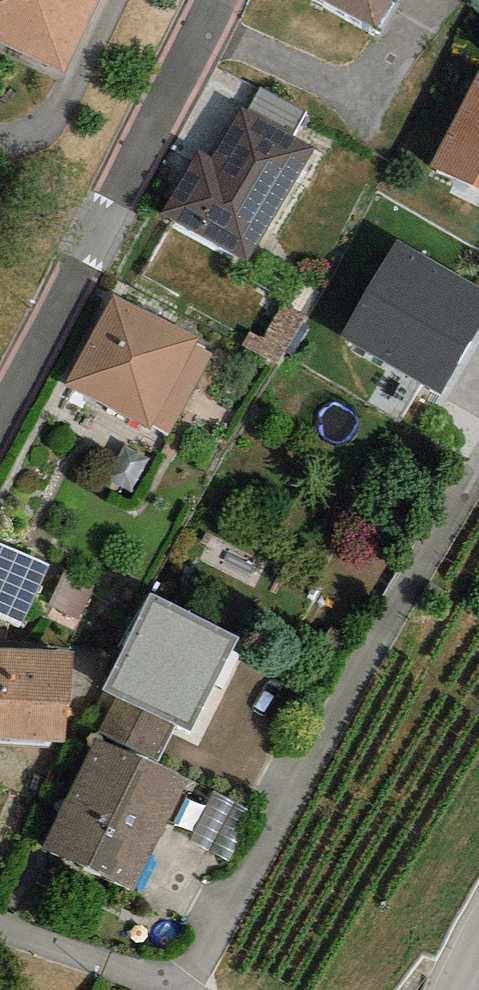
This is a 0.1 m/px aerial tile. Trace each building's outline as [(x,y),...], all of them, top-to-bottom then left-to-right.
[(63,72),(98,0),(0,0),(0,42),(63,72)] [(374,31),(392,0),(321,0),(374,31)] [(478,71),(429,166),(478,190),(478,72),(478,71)] [(314,147),(243,107),(212,160),(199,153),(163,216),(247,264),(314,147)] [(395,242),(341,335),(440,392),(478,323),(478,290),(395,242)] [(197,339),(113,294),(64,385),(150,431),(152,426),(168,434),(211,355),(194,346),(197,339)] [(22,626),(50,566),(0,542),(0,615),(22,626)] [(238,636),(148,592),(101,689),(117,697),(175,726),(190,733),(238,636)] [(66,742),(68,709),(72,709),(74,649),(0,646),(0,739),(66,742)] [(155,767),(175,726),(117,697),(97,739),(155,767)] [(155,767),(97,739),(44,848),(134,891),(186,782),(155,767)]
